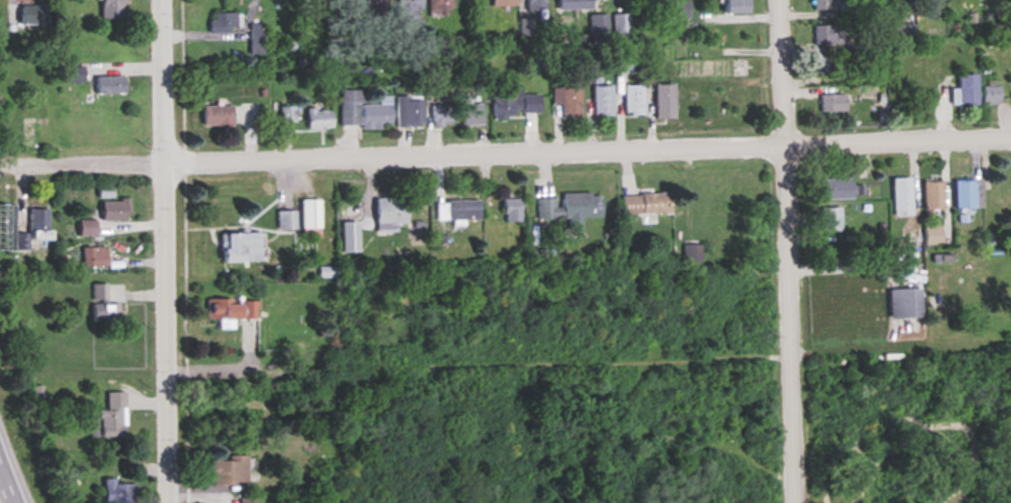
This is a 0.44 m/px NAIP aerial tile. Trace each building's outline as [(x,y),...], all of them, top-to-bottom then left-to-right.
[(102,19),(125,19),(125,0),(95,0),(95,1),(102,1),(102,19)] [(367,20),(386,20),(386,0),(367,0),(367,20)] [(398,18),(422,18),(422,0),(398,0),(398,18)] [(454,18),(454,0),(429,0),(429,18),(454,18)] [(527,11),(546,11),(546,0),(527,0),(527,11)] [(558,10),(591,10),(591,0),(558,0),(558,10)] [(725,14),(750,14),(750,0),(725,0),(725,14)] [(838,0),(812,0),(812,11),(838,11),(838,0)] [(678,18),(690,18),(690,2),(678,2),(678,18)] [(19,25),(47,25),(47,5),(19,5),(19,25)] [(212,34),(240,34),(240,13),(212,13),(212,34)] [(630,43),(630,14),(614,14),(614,43),(630,43)] [(608,15),(590,15),(590,43),(608,43),(608,15)] [(265,54),(265,25),(250,25),(250,54),(265,54)] [(913,37),(913,25),(896,25),(896,37),(913,37)] [(848,26),(814,26),(814,45),(848,45),(848,26)] [(814,56),(814,75),(837,75),(837,56),(814,56)] [(58,67),(58,82),(84,82),(84,67),(58,67)] [(953,105),(979,105),(979,75),(959,75),(959,89),(953,89),(953,105)] [(96,94),(125,94),(125,77),(96,77),(96,94)] [(644,116),(644,85),(624,85),(624,116),(644,116)] [(675,119),(675,85),(656,85),(656,119),(675,119)] [(613,116),(613,86),(594,86),(594,116),(613,116)] [(1002,87),(983,87),(983,103),(1002,103),(1002,87)] [(553,88),(553,106),(562,106),(562,116),(581,116),(581,88),(553,88)] [(381,105),(362,105),(362,90),(341,90),(341,128),(391,128),(391,101),(381,101),(381,105)] [(540,94),(521,95),(521,90),(492,90),(492,116),(541,116),(540,94)] [(820,113),(846,112),(846,95),(820,95),(820,113)] [(423,96),(396,97),(397,127),(423,127),(423,96)] [(460,104),(460,125),(483,125),(483,104),(460,104)] [(431,105),(431,126),(455,126),(455,105),(431,105)] [(202,126),(233,126),(233,106),(202,106),(202,126)] [(281,107),(281,121),(295,121),(295,107),(281,107)] [(333,109),(307,109),(307,128),(332,129),(333,109)] [(894,178),(894,212),(912,212),(912,178),(894,178)] [(853,180),(825,180),(825,199),(853,199),(853,180)] [(956,208),(984,208),(984,181),(956,181),(956,208)] [(944,182),(924,182),(924,209),(944,209),(944,182)] [(602,194),(559,194),(559,198),(530,199),(530,219),(567,219),(567,229),(581,229),(581,217),(602,217),(602,194)] [(621,194),(621,213),(671,213),(671,194),(621,194)] [(320,199),(302,199),(302,233),(320,233),(320,199)] [(375,199),(376,224),(406,224),(406,199),(375,199)] [(503,222),(520,222),(520,199),(503,199),(503,222)] [(130,200),(102,200),(102,221),(130,221),(130,200)] [(436,201),(436,220),(479,220),(479,201),(436,201)] [(841,207),(820,208),(821,232),(842,232),(841,207)] [(50,241),(50,209),(29,209),(29,241),(50,241)] [(279,229),(292,229),(292,212),(279,212),(279,229)] [(94,235),(94,221),(80,221),(80,235),(94,235)] [(921,226),(903,226),(903,245),(921,245),(921,226)] [(259,233),(223,233),(223,261),(259,261),(259,233)] [(701,245),(683,245),(683,261),(701,261),(701,245)] [(106,267),(106,247),(82,247),(82,267),(106,267)] [(106,300),(106,284),(92,284),(92,300),(106,300)] [(891,318),(922,318),(922,289),(891,289),(891,318)] [(234,328),(234,318),(258,318),(258,300),(208,299),(208,320),(219,320),(219,328),(234,328)] [(92,304),(92,323),(119,323),(119,304),(92,304)] [(98,419),(92,419),(93,437),(126,437),(125,392),(107,392),(108,411),(98,411),(98,419)] [(248,458),(209,458),(209,485),(248,485),(248,458)] [(136,482),(103,482),(103,502),(136,502),(136,482)]
